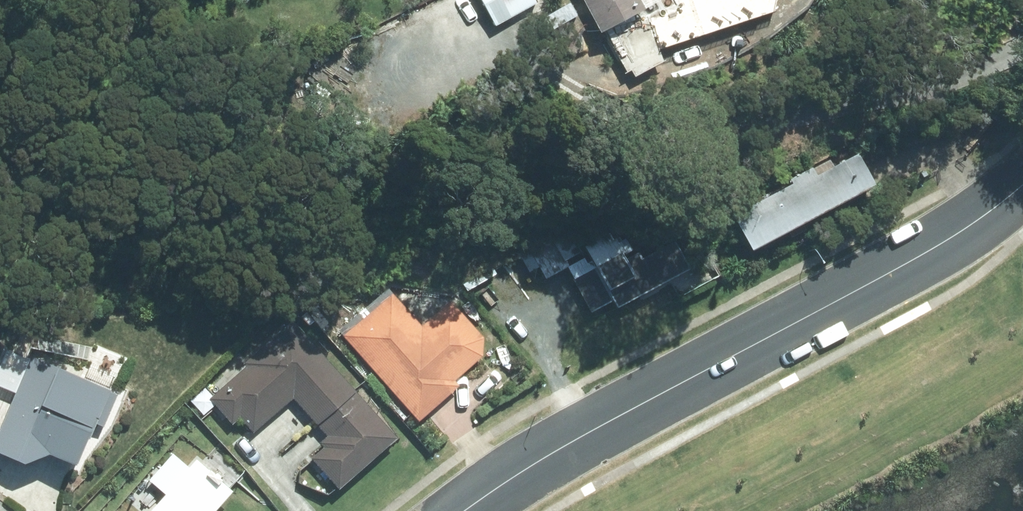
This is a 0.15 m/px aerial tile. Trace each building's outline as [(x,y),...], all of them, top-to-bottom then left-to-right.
[(494,32),(536,9),(531,0),(476,0),(494,32)] [(600,39),(661,5),(659,0),(578,0),(600,39)] [(849,153),(728,220),(751,260),(871,194),(849,153)] [(550,235),(527,247),(544,280),(567,268),(564,261),(577,254),(571,243),(564,239),(553,243),(550,235)] [(592,272),(611,306),(683,267),(671,246),(637,264),(634,258),(622,265),(619,259),(592,272)] [(342,339),(417,427),(459,391),(455,387),(481,364),(482,341),(450,304),(419,330),(391,297),(342,339)] [(326,442),(319,449),(323,453),(310,465),(338,495),(395,445),(291,327),(208,401),(231,427),(238,420),(253,438),(292,404),(326,442)] [(0,409),(0,497),(23,510),(40,510),(74,466),(80,469),(125,394),(30,353),(0,409)] [(226,490),(217,484),(221,480),(209,470),(206,473),(198,466),(159,510),(214,510),(211,509),(226,490)]
